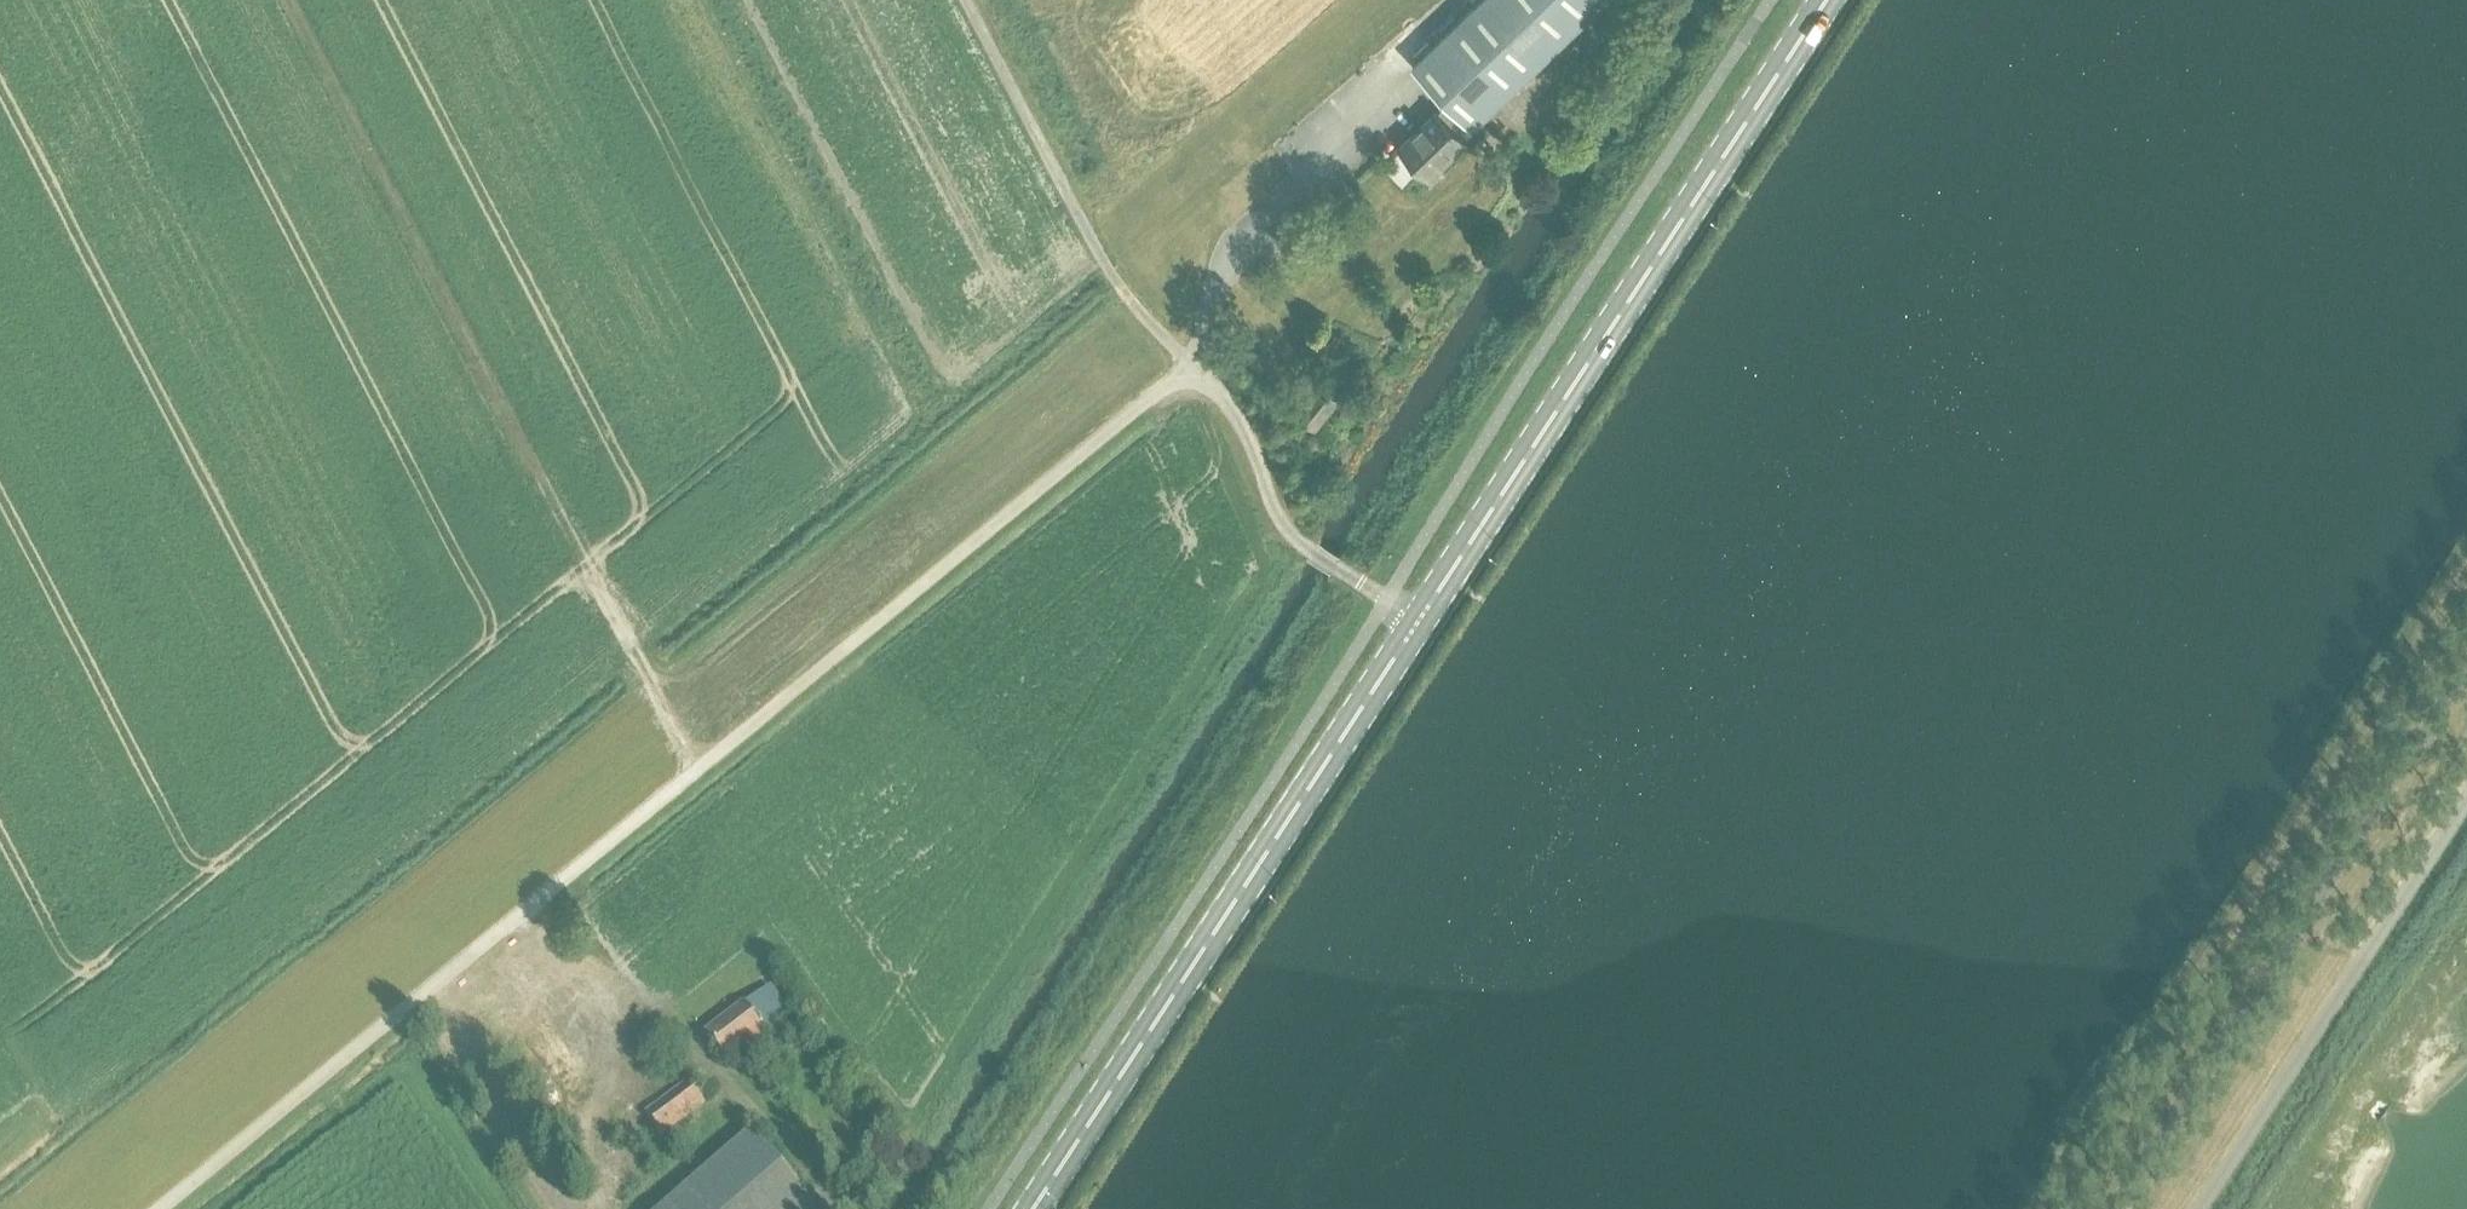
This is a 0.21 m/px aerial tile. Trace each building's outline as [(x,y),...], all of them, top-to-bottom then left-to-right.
[(1605,0),(1479,0),(1413,64),(1448,100),(1438,110),(1437,109),(1400,145),(1430,176),(1467,140),(1462,135),(1472,126),(1474,127),(1605,0)] [(1333,388),(1340,380),(1327,370),(1325,372),(1315,364),(1299,384),(1309,392),(1297,407),(1316,422),(1339,393),(1333,388)] [(767,1034),(791,1015),(774,991),(749,1010),(744,1004),(706,1033),(728,1063),(753,1044),(758,1048),(768,1041),(766,1034),(767,1033),(767,1034)] [(662,1135),(705,1103),(690,1083),(648,1116),(651,1120),(609,1154),(637,1188),(678,1155),(662,1135)] [(815,1207),(751,1134),(666,1208),(813,1208),(815,1207)]
